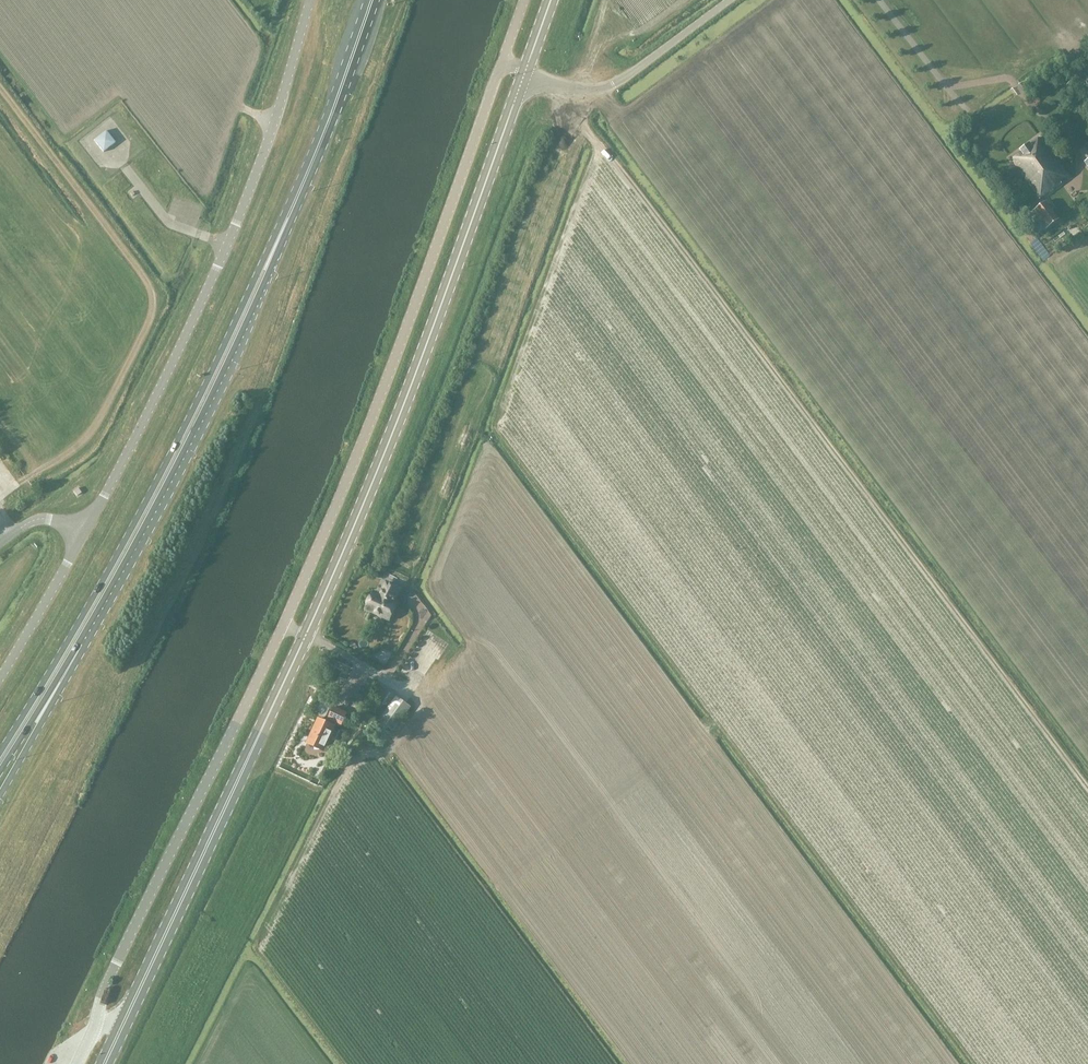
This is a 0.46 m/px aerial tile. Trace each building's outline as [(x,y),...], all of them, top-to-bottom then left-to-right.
[(1075,71),(1087,88),(1087,61),(1075,71)] [(1078,121),(1084,129),(1087,126),(1082,117),(1078,121)] [(104,131),(93,140),(102,152),(114,142),(104,131)] [(1039,199),(1067,177),(1039,137),(1009,159),(1039,199)] [(1044,201),(1032,210),(1045,228),(1058,219),(1044,201)] [(382,593),(381,597),(373,593),(371,596),(369,597),(367,599),(366,601),(366,603),(366,606),(365,609),(388,620),(396,604),(392,602),(398,589),(385,583),(381,592),(382,593)] [(382,641),(375,650),(385,657),(392,648),(382,641)] [(396,697),(378,721),(392,731),(410,707),(396,697)] [(317,718),(306,743),(325,752),(327,752),(329,750),(331,749),(335,742),(328,739),(336,723),(341,725),(347,713),(333,707),(326,722),(317,718)] [(371,716),(368,721),(372,724),(376,719),(371,716)]
